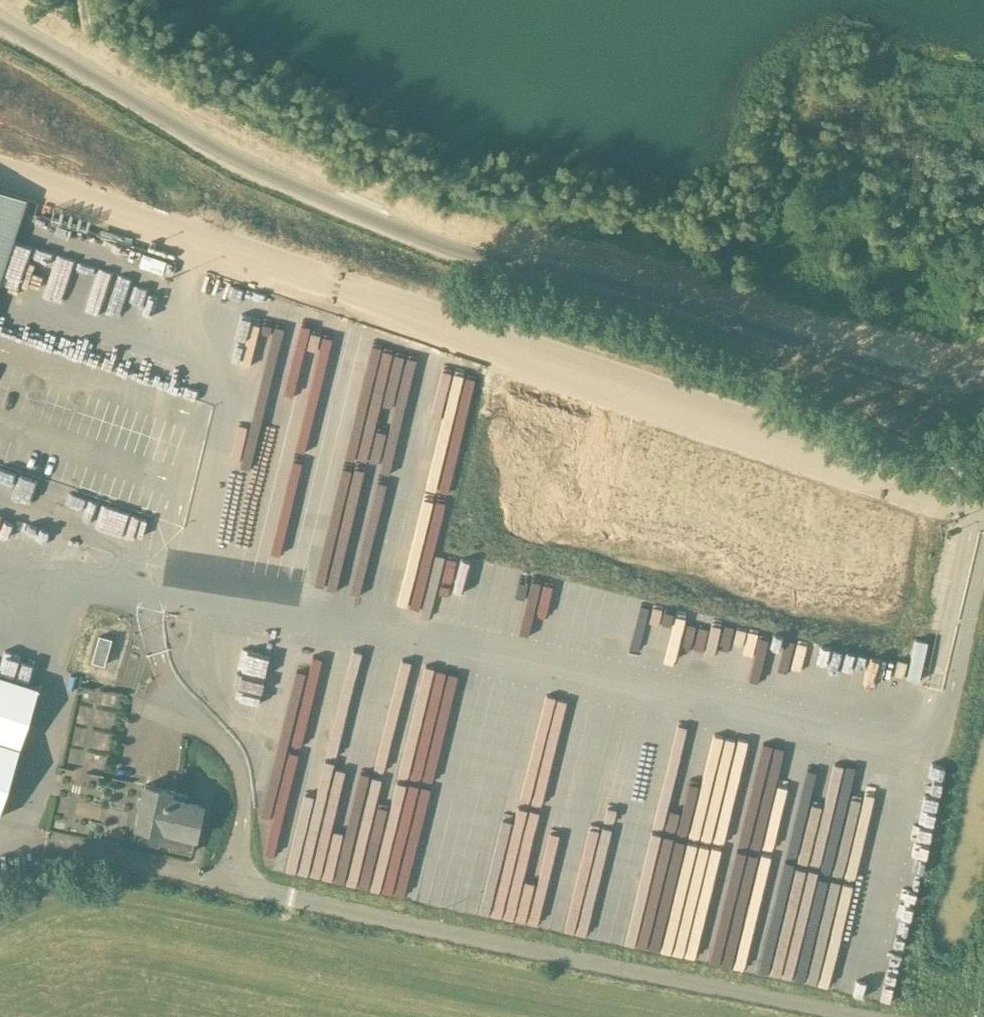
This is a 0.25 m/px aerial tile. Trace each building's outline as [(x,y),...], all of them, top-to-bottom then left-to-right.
[(16,472),(8,492),(29,500),(37,479),(16,472)] [(105,664),(112,638),(99,634),(92,660),(105,664)] [(913,637),(905,675),(918,678),(925,640),(913,637)] [(352,693),(358,648),(337,646),(331,691),(352,693)] [(389,656),(377,700),(398,705),(404,684),(415,687),(421,664),(389,656)] [(448,718),(455,669),(432,666),(426,715),(448,718)] [(39,685),(0,672),(0,805),(39,685)] [(667,911),(682,914),(720,729),(711,728),(704,763),(687,760),(682,786),(673,784),(686,724),(674,721),(652,827),(663,829),(664,823),(672,824),(662,872),(646,869),(638,907),(621,903),(613,939),(641,944),(641,945),(668,951),(673,926),(664,924),(667,911)] [(146,784),(135,839),(160,845),(161,842),(171,844),(170,847),(193,851),(203,802),(187,798),(188,792),(178,790),(146,784)]
